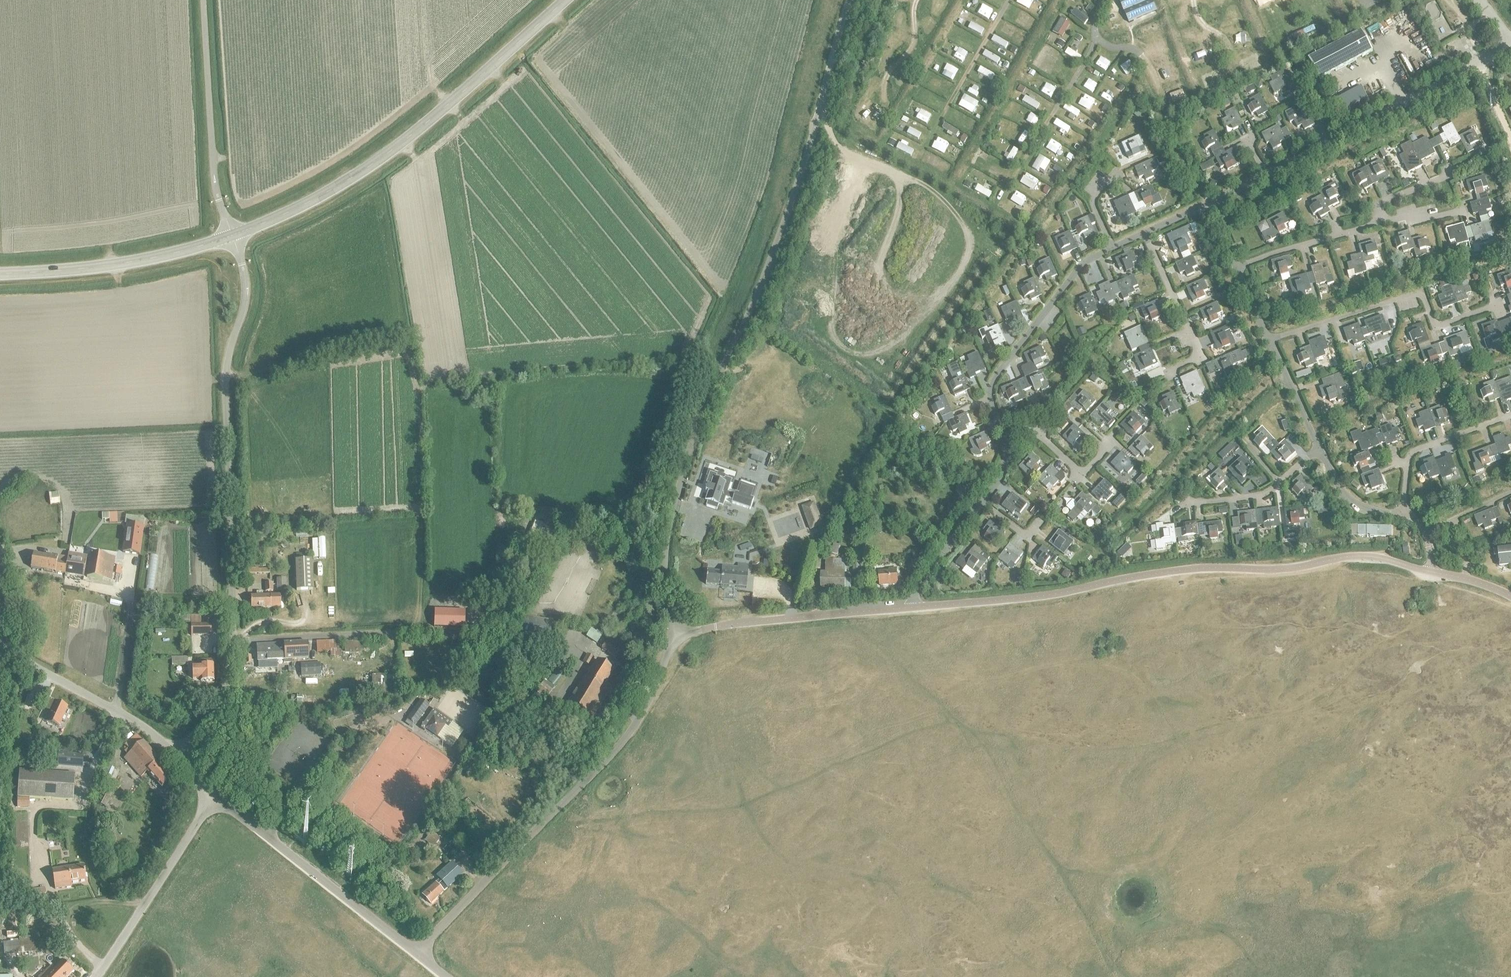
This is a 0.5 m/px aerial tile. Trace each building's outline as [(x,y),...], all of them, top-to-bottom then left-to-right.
[(1128,21),(1154,10),(1150,0),(1119,0),(1128,21)] [(1089,4),(1085,10),(1090,13),(1094,8),(1089,4)] [(1308,58),(1319,80),(1372,52),(1361,30),(1308,58)] [(1078,34),(1075,39),(1080,43),(1083,38),(1078,34)] [(1060,40),(1057,45),(1062,49),(1065,43),(1060,40)] [(1280,92),(1282,96),(1289,93),(1290,96),(1296,93),(1297,89),(1294,84),(1292,85),(1287,75),(1269,84),(1274,95),(1280,92)] [(1020,85),(1017,91),(1022,94),(1026,88),(1020,85)] [(1254,85),(1245,89),(1248,95),(1256,90),(1254,85)] [(1252,106),(1248,108),(1251,115),(1255,114),(1258,117),(1268,112),(1259,95),(1249,101),(1252,106)] [(1105,105),(1102,111),(1107,114),(1110,108),(1105,105)] [(1131,112),(1139,117),(1144,110),(1136,105),(1131,112)] [(1284,114),(1289,124),(1293,122),(1297,129),(1301,127),(1304,131),(1314,126),(1305,108),(1295,113),(1293,109),(1284,114)] [(1227,119),(1222,121),(1226,129),(1230,126),(1233,131),(1243,126),(1234,109),(1224,114),(1227,119)] [(1488,114),(1490,120),(1497,118),(1494,111),(1488,114)] [(1449,146),(1460,141),(1457,137),(1450,124),(1440,129),(1443,134),(1438,136),(1442,144),(1447,142),(1449,146)] [(1278,125),(1261,134),(1266,144),(1269,143),(1272,150),(1281,145),(1280,143),(1291,137),(1286,128),(1281,131),(1278,125)] [(1457,137),(1460,141),(1467,154),(1481,146),(1479,141),(1472,129),(1468,132),(1457,137)] [(1205,141),(1201,143),(1205,150),(1209,148),(1212,153),(1222,147),(1214,131),(1203,136),(1205,141)] [(1414,134),(1409,136),(1412,142),(1417,139),(1414,134)] [(1138,148),(1143,146),(1139,136),(1121,143),(1126,154),(1131,152),(1133,156),(1140,153),(1138,148)] [(1425,137),(1411,145),(1420,162),(1430,156),(1435,154),(1432,149),(1429,141),(1428,142),(1425,137)] [(891,139),(888,145),(893,147),(896,142),(891,139)] [(987,142),(983,148),(990,151),(993,145),(987,142)] [(1420,162),(1411,145),(1409,142),(1399,147),(1403,154),(1399,156),(1408,173),(1422,166),(1420,162)] [(1494,146),(1488,149),(1491,155),(1497,152),(1494,146)] [(1232,150),(1215,158),(1220,168),(1224,165),(1227,170),(1234,166),(1239,164),(1237,159),(1232,150)] [(1365,167),(1374,184),(1388,177),(1389,176),(1386,171),(1382,165),(1383,165),(1381,160),(1380,160),(1365,167)] [(1151,172),(1156,170),(1152,161),(1135,168),(1139,178),(1144,176),(1146,180),(1153,177),(1151,172)] [(1055,166),(1053,170),(1061,174),(1063,171),(1055,166)] [(1374,184),(1365,167),(1352,174),(1352,176),(1357,187),(1362,184),(1364,189),(1374,184)] [(1466,182),(1469,193),(1475,192),(1476,196),(1484,194),(1483,190),(1488,188),(1485,177),(1466,182)] [(1172,179),(1165,183),(1167,187),(1174,184),(1172,179)] [(1212,180),(1208,186),(1213,189),(1216,184),(1212,180)] [(1328,187),(1319,192),(1321,195),(1321,196),(1328,208),(1339,203),(1336,198),(1339,196),(1335,190),(1338,188),(1335,182),(1328,186),(1329,187),(1328,187)] [(1047,186),(1043,192),(1047,195),(1051,189),(1047,186)] [(1133,194),(1138,204),(1143,202),(1145,207),(1151,204),(1152,207),(1159,204),(1160,200),(1158,195),(1155,196),(1151,186),(1135,193),(1133,194)] [(1321,195),(1319,196),(1310,201),(1313,206),(1309,208),(1313,216),(1317,213),(1320,218),(1330,213),(1328,208),(1327,208),(1321,196),(1321,195)] [(1118,201),(1114,203),(1122,220),(1126,218),(1136,214),(1128,197),(1121,200),(1118,201)] [(1486,212),(1492,210),(1488,199),(1470,204),(1473,216),(1478,214),(1479,219),(1488,216),(1486,212)] [(1266,222),(1270,230),(1261,235),(1266,244),(1280,236),(1279,234),(1286,230),(1284,226),(1289,223),(1283,213),(1266,222)] [(1076,229),(1079,236),(1083,234),(1085,239),(1095,234),(1087,217),(1078,222),(1080,227),(1076,229)] [(1502,220),(1504,228),(1510,227),(1508,218),(1502,220)] [(1137,219),(1132,221),(1134,227),(1140,225),(1137,219)] [(1471,227),(1475,242),(1488,239),(1486,234),(1492,233),(1489,222),(1471,227)] [(1448,229),(1451,242),(1456,240),(1458,245),(1469,243),(1464,224),(1448,229)] [(1191,245),(1187,235),(1192,232),(1189,226),(1166,236),(1174,252),(1179,250),(1181,255),(1189,252),(1186,247),(1191,245)] [(1403,253),(1414,250),(1411,240),(1409,231),(1398,234),(1399,240),(1395,241),(1397,249),(1402,248),(1403,253)] [(1060,237),(1055,239),(1063,256),(1067,254),(1077,250),(1069,232),(1060,237)] [(1414,250),(1417,259),(1427,256),(1425,250),(1430,249),(1428,241),(1423,242),(1421,237),(1411,240),(1414,250)] [(1358,246),(1360,254),(1361,254),(1363,265),(1364,265),(1364,264),(1374,261),(1373,256),(1377,254),(1374,241),(1358,246)] [(1339,243),(1332,245),(1334,252),(1341,250),(1339,243)] [(1125,255),(1115,259),(1119,270),(1124,268),(1126,272),(1133,269),(1131,265),(1137,262),(1132,252),(1131,252),(1129,248),(1123,251),(1125,255)] [(1361,254),(1360,254),(1360,255),(1350,257),(1351,263),(1347,264),(1349,272),(1354,271),(1356,276),(1366,273),(1364,265),(1363,265),(1361,254)] [(1446,261),(1452,263),(1454,256),(1448,254),(1446,261)] [(1288,274),(1287,269),(1292,268),(1289,256),(1271,261),(1274,272),(1279,271),(1280,276),(1288,274)] [(1175,264),(1180,274),(1184,272),(1187,277),(1194,273),(1192,269),(1197,267),(1192,257),(1175,264)] [(1037,270),(1040,277),(1044,275),(1047,281),(1057,276),(1049,259),(1039,263),(1041,269),(1037,270)] [(1322,265),(1310,268),(1316,286),(1326,283),(1327,285),(1334,283),(1331,276),(1330,276),(1328,268),(1323,269),(1322,265)] [(1497,276),(1501,287),(1505,285),(1507,290),(1510,288),(1510,271),(1497,276)] [(1288,280),(1293,296),(1295,295),(1297,302),(1306,300),(1304,292),(1311,291),(1306,274),(1288,280)] [(1116,284),(1110,286),(1115,296),(1120,294),(1121,294),(1123,300),(1129,298),(1128,296),(1135,293),(1133,288),(1138,286),(1133,276),(1116,284)] [(1025,288),(1021,290),(1024,298),(1029,296),(1031,300),(1041,296),(1034,279),(1023,283),(1025,288)] [(1185,288),(1192,302),(1205,297),(1203,293),(1207,290),(1203,280),(1185,288)] [(1439,283),(1441,289),(1450,286),(1448,280),(1439,283)] [(1461,283),(1451,287),(1457,304),(1468,300),(1466,296),(1471,294),(1468,286),(1467,281),(1461,283)] [(1100,292),(1096,294),(1100,302),(1104,300),(1106,305),(1116,300),(1115,296),(1110,286),(1109,283),(1098,287),(1100,292)] [(1457,304),(1451,287),(1440,291),(1442,296),(1437,297),(1441,309),(1457,304)] [(1219,293),(1222,299),(1228,296),(1225,290),(1219,293)] [(1081,304),(1077,306),(1080,313),(1084,311),(1087,316),(1097,312),(1089,294),(1079,299),(1081,304)] [(1140,309),(1145,319),(1150,317),(1152,321),(1159,318),(1157,313),(1162,312),(1157,301),(1145,307),(1140,309)] [(1200,310),(1204,321),(1209,318),(1211,323),(1218,320),(1217,315),(1221,313),(1217,302),(1200,310)] [(1001,309),(1007,321),(1011,319),(1014,324),(1024,319),(1016,303),(1001,309)] [(1144,303),(1132,309),(1134,312),(1140,309),(1145,307),(1144,303)] [(1274,304),(1267,306),(1270,314),(1277,311),(1274,304)] [(989,311),(984,314),(986,320),(992,317),(989,311)] [(1128,316),(1131,322),(1137,319),(1133,313),(1128,316)] [(1366,328),(1360,330),(1362,337),(1374,333),(1375,336),(1382,333),(1383,335),(1391,333),(1388,325),(1386,326),(1382,316),(1364,322),(1366,328)] [(1481,326),(1486,340),(1491,338),(1493,343),(1503,339),(1497,321),(1481,326)] [(1360,330),(1358,324),(1343,330),(1347,342),(1352,340),(1354,345),(1364,342),(1364,341),(1362,337),(1360,330)] [(1409,335),(1411,342),(1416,341),(1418,345),(1428,342),(1422,324),(1411,328),(1413,333),(1409,335)] [(986,337),(989,344),(993,342),(995,348),(1006,343),(998,326),(988,330),(987,328),(979,331),(983,339),(986,337)] [(1085,327),(1077,330),(1079,337),(1087,334),(1085,327)] [(1124,334),(1132,352),(1148,344),(1141,327),(1124,334)] [(1228,327),(1210,335),(1215,345),(1217,349),(1222,347),(1229,344),(1234,342),(1232,337),(1228,327)] [(1458,335),(1443,341),(1449,359),(1460,355),(1458,350),(1470,346),(1465,333),(1458,335)] [(1039,337),(1042,343),(1048,340),(1045,334),(1039,337)] [(1309,342),(1310,346),(1315,359),(1326,356),(1324,350),(1329,349),(1326,341),(1324,336),(1309,342)] [(1420,351),(1424,361),(1428,360),(1430,365),(1438,362),(1436,357),(1441,356),(1437,345),(1420,351)] [(1310,346),(1299,350),(1301,355),(1296,357),(1299,365),(1304,363),(1306,367),(1316,363),(1315,359),(1310,346)] [(1022,369),(1026,378),(1038,372),(1036,367),(1043,364),(1041,359),(1046,357),(1042,347),(1024,354),(1028,364),(1022,367),(1022,369)] [(1151,349),(1134,357),(1138,367),(1140,372),(1144,370),(1152,366),(1157,364),(1155,360),(1151,349)] [(1230,366),(1249,358),(1245,350),(1241,352),(1240,350),(1213,362),(1218,372),(1223,370),(1227,379),(1234,375),(1230,366)] [(946,355),(949,361),(955,358),(951,352),(946,355)] [(969,362),(964,364),(968,372),(967,373),(969,379),(976,376),(975,374),(986,370),(978,353),(967,357),(969,362)] [(949,383),(955,397),(970,390),(962,372),(958,362),(947,367),(952,377),(954,381),(949,383)] [(1458,362),(1452,364),(1454,371),(1461,368),(1458,362)] [(1361,365),(1349,369),(1352,375),(1364,371),(1361,365)] [(1023,379),(1028,389),(1033,386),(1035,391),(1040,389),(1042,391),(1047,389),(1048,387),(1041,371),(1023,379)] [(1182,385),(1181,385),(1186,396),(1191,393),(1193,398),(1202,394),(1203,393),(1204,391),(1204,390),(1203,388),(1204,388),(1199,378),(1196,371),(1179,378),(1182,385)] [(1318,387),(1322,398),(1327,397),(1329,401),(1336,398),(1337,401),(1345,399),(1342,390),(1340,391),(1339,388),(1345,386),(1340,373),(1333,376),(1335,381),(1318,387)] [(1407,378),(1409,385),(1416,383),(1413,376),(1407,378)] [(1494,385),(1500,399),(1501,403),(1510,399),(1510,379),(1495,385),(1494,385)] [(1023,391),(1018,381),(1009,386),(1008,385),(1001,388),(1003,394),(1006,393),(1009,401),(1014,398),(1016,404),(1026,399),(1023,391)] [(1484,390),(1480,392),(1483,400),(1487,398),(1489,403),(1500,399),(1494,385),(1495,385),(1493,381),(1483,385),(1484,390)] [(1075,394),(1062,408),(1068,413),(1074,407),(1080,413),(1083,409),(1087,412),(1096,402),(1084,391),(1078,397),(1075,394)] [(1113,395),(1117,400),(1122,395),(1117,391),(1113,395)] [(1164,402),(1159,404),(1162,409),(1163,411),(1168,409),(1170,414),(1180,410),(1179,409),(1172,393),(1162,397),(1164,402)] [(931,407),(932,409),(935,415),(939,413),(942,418),(952,413),(950,409),(944,396),(934,400),(936,405),(931,407)] [(1139,404),(1144,408),(1148,404),(1144,399),(1139,404)] [(1211,399),(1206,404),(1211,408),(1216,404),(1211,399)] [(1041,409),(1038,403),(1030,406),(1034,413),(1041,409)] [(1098,409),(1091,417),(1098,424),(1101,427),(1104,424),(1109,428),(1115,421),(1110,417),(1108,415),(1111,411),(1108,409),(1103,404),(1098,409)] [(1438,406),(1428,410),(1435,428),(1445,424),(1443,419),(1448,417),(1445,409),(1440,411),(1438,406)] [(1068,413),(1062,408),(1062,407),(1058,411),(1064,418),(1068,413)] [(1435,428),(1428,410),(1418,413),(1420,419),(1415,420),(1418,428),(1423,426),(1425,431),(1435,428)] [(1375,413),(1378,422),(1383,420),(1380,411),(1375,413)] [(1023,418),(1020,412),(1014,415),(1017,421),(1023,418)] [(1133,413),(1121,426),(1129,433),(1132,436),(1135,433),(1141,427),(1144,424),(1141,421),(1133,413)] [(968,430),(966,426),(970,424),(966,414),(949,421),(953,432),(958,430),(960,434),(968,430)] [(1067,440),(1072,446),(1076,442),(1080,446),(1088,438),(1074,425),(1067,433),(1071,437),(1067,440)] [(1396,442),(1394,437),(1399,435),(1396,428),(1391,429),(1390,425),(1379,428),(1386,446),(1396,442)] [(1267,449),(1272,453),(1279,446),(1262,428),(1254,435),(1258,439),(1254,443),(1260,448),(1264,445),(1267,449)] [(1360,430),(1350,434),(1354,443),(1358,442),(1361,452),(1368,449),(1379,445),(1376,435),(1379,434),(1378,429),(1369,432),(1361,435),(1360,430)] [(974,449),(971,451),(972,454),(974,456),(976,457),(979,457),(982,456),(981,453),(988,449),(986,444),(991,442),(986,432),(969,439),(974,449)] [(1492,438),(1495,445),(1499,455),(1509,451),(1507,446),(1510,445),(1510,442),(1509,437),(1505,439),(1503,434),(1492,438)] [(1141,437),(1129,450),(1137,457),(1140,454),(1144,456),(1149,451),(1152,447),(1149,445),(1141,437)] [(1279,446),(1272,453),(1275,457),(1274,458),(1278,461),(1282,458),(1285,462),(1291,456),(1295,453),(1292,449),(1285,441),(1279,446)] [(1489,447),(1472,454),(1475,464),(1473,465),(1476,472),(1483,470),(1482,467),(1489,464),(1488,459),(1493,457),(1499,455),(1495,445),(1489,447)] [(1361,452),(1350,456),(1354,467),(1359,465),(1363,475),(1370,472),(1368,467),(1375,465),(1373,460),(1371,460),(1368,449),(1361,452)] [(1222,451),(1218,455),(1222,459),(1226,456),(1222,451)] [(1115,460),(1111,464),(1115,468),(1120,473),(1124,469),(1128,473),(1135,465),(1122,453),(1115,460)] [(1435,461),(1440,475),(1442,479),(1453,475),(1451,471),(1456,469),(1450,453),(1445,455),(1446,458),(1435,461)] [(1037,465),(1040,462),(1032,454),(1020,467),(1028,474),(1031,471),(1034,473),(1040,468),(1037,465)] [(1248,472),(1244,469),(1248,465),(1241,457),(1228,469),(1227,470),(1241,484),(1245,481),(1242,478),(1248,472)] [(1429,479),(1440,475),(1435,461),(1434,457),(1423,461),(1425,466),(1420,468),(1423,475),(1428,474),(1429,479)] [(1039,480),(1046,487),(1049,483),(1053,486),(1058,480),(1060,482),(1065,478),(1064,474),(1060,470),(1058,472),(1051,466),(1039,480)] [(1227,487),(1227,486),(1230,483),(1218,470),(1211,476),(1214,480),(1211,484),(1216,489),(1220,486),(1223,490),(1227,487)] [(1363,475),(1360,476),(1365,487),(1370,485),(1371,490),(1384,485),(1378,470),(1370,472),(1363,475)] [(716,475),(709,472),(705,485),(707,486),(705,492),(708,493),(705,500),(707,501),(706,506),(717,510),(718,505),(722,507),(725,498),(732,501),(732,502),(750,509),(753,499),(752,498),(755,489),(739,483),(736,493),(735,493),(734,495),(727,493),(731,480),(724,478),(723,480),(716,477),(716,475)] [(1292,491),(1297,497),(1301,493),(1305,497),(1313,490),(1301,477),(1297,481),(1296,480),(1293,483),(1296,487),(1292,491)] [(1092,494),(1099,501),(1103,496),(1107,500),(1112,495),(1108,491),(1112,488),(1104,480),(1092,494)] [(1454,488),(1447,490),(1450,497),(1457,495),(1454,488)] [(50,494),(51,504),(59,503),(58,493),(50,494)] [(1005,502),(1002,506),(1006,509),(1013,514),(1016,510),(1020,513),(1027,505),(1012,493),(1005,502)] [(1097,516),(1102,511),(1096,505),(1095,506),(1082,494),(1074,501),(1078,505),(1068,517),(1073,522),(1084,510),(1088,514),(1091,510),(1097,516)] [(1121,495),(1117,500),(1121,504),(1126,499),(1121,495)] [(1040,507),(1046,511),(1050,506),(1045,501),(1040,507)] [(809,525),(811,530),(818,527),(822,526),(814,503),(802,507),(809,525)] [(1056,506),(1052,510),(1056,514),(1060,510),(1056,506)] [(1327,506),(1317,508),(1318,515),(1328,513),(1327,506)] [(1262,510),(1256,510),(1257,516),(1256,516),(1257,526),(1258,526),(1264,525),(1264,529),(1281,527),(1278,508),(1262,510)] [(1299,524),(1298,519),(1304,519),(1303,508),(1285,510),(1284,510),(1286,528),(1294,527),(1293,525),(1299,524)] [(1031,514),(1035,517),(1038,513),(1039,511),(1035,509),(1031,514)] [(1239,518),(1232,519),(1233,527),(1239,526),(1246,525),(1247,531),(1258,530),(1258,529),(1258,526),(1257,526),(1256,516),(1257,516),(1256,510),(1255,511),(1238,513),(1239,518)] [(1490,522),(1495,520),(1492,510),(1474,516),(1477,527),(1482,525),(1484,529),(1492,527),(1490,522)] [(987,534),(985,537),(991,543),(994,539),(998,542),(1005,534),(990,522),(983,530),(987,534)] [(1181,530),(1175,530),(1176,539),(1178,538),(1178,543),(1199,541),(1196,522),(1185,523),(1186,529),(1181,529),(1181,530)] [(1204,531),(1205,536),(1210,535),(1211,540),(1218,538),(1218,534),(1224,533),(1222,522),(1204,525),(1205,531),(1204,531)] [(306,523),(295,524),(296,535),(306,535),(306,523)] [(1176,539),(1175,530),(1174,525),(1163,526),(1163,523),(1155,524),(1157,533),(1158,533),(1159,540),(1155,540),(1156,550),(1166,549),(1165,545),(1176,544),(1176,539)] [(1367,526),(1358,526),(1358,537),(1367,537),(1377,537),(1377,536),(1391,536),(1391,529),(1386,529),(1386,527),(1377,527),(1377,526),(1367,526)] [(1058,530),(1049,543),(1064,555),(1073,542),(1063,534),(1060,532),(1058,530)] [(127,534),(124,551),(139,554),(142,536),(127,534)] [(1127,543),(1122,548),(1128,553),(1132,548),(1127,543)] [(1498,550),(1499,567),(1510,566),(1510,543),(1506,543),(1507,549),(1498,550)] [(1010,544),(999,559),(1007,566),(1011,561),(1014,564),(1022,554),(1010,544)] [(1043,546),(1033,559),(1044,568),(1047,564),(1051,566),(1057,558),(1043,546)] [(962,555),(955,564),(964,570),(967,566),(973,571),(977,574),(980,570),(987,561),(989,557),(982,552),(979,556),(972,550),(966,558),(962,555)] [(87,577),(111,581),(115,557),(91,553),(87,577)] [(852,573),(859,573),(861,554),(855,553),(852,573)] [(55,572),(64,574),(67,558),(58,556),(57,558),(33,554),(31,568),(55,572)] [(67,558),(64,574),(65,574),(77,576),(83,577),(86,556),(68,554),(68,558),(67,558)] [(295,560),(296,590),(309,590),(312,590),(312,560),(295,560)] [(705,584),(720,586),(746,588),(748,565),(737,564),(737,568),(722,566),(721,572),(706,571),(705,584)] [(15,568),(14,576),(21,578),(22,569),(15,568)] [(879,573),(880,586),(897,585),(896,568),(889,569),(889,572),(879,573)] [(1062,574),(1067,578),(1071,574),(1065,569),(1062,574)] [(845,573),(821,572),(820,589),(844,589),(844,588),(851,588),(851,579),(844,579),(845,573)] [(277,579),(277,591),(285,591),(285,579),(277,579)] [(265,583),(265,592),(273,591),(272,583),(265,583)] [(250,596),(251,608),(271,608),(281,607),(280,595),(262,596),(262,592),(256,592),(256,596),(250,596)] [(439,608),(438,621),(459,623),(460,610),(439,608)] [(596,633),(576,619),(571,626),(579,632),(578,633),(596,644),(602,635),(597,631),(596,633)] [(191,625),(191,635),(211,635),(211,625),(191,625)] [(330,652),(330,656),(339,655),(339,641),(316,641),(317,653),(330,652)] [(257,645),(258,662),(272,661),(272,663),(277,663),(277,661),(283,660),(283,663),(292,662),(292,660),(309,659),(308,642),(257,645)] [(345,643),(345,654),(360,653),(360,642),(345,643)] [(602,648),(601,649),(614,657),(618,651),(605,643),(603,646),(601,645),(600,647),(602,648)] [(582,662),(589,666),(594,658),(587,654),(582,662)] [(482,659),(483,671),(494,670),(493,659),(482,659)] [(200,666),(192,666),(192,679),(200,679),(201,682),(214,681),(213,660),(200,661),(200,666)] [(602,688),(613,671),(597,660),(586,677),(585,676),(565,708),(580,718),(588,723),(605,696),(614,701),(617,697),(608,692),(602,688)] [(301,664),(302,676),(320,675),(320,663),(301,664)] [(372,674),(372,691),(394,690),(394,674),(372,674)] [(543,699),(538,707),(548,713),(553,706),(545,701),(558,681),(549,674),(535,694),(543,699)] [(47,721),(59,726),(68,707),(56,702),(55,702),(49,699),(45,709),(51,712),(47,721)] [(407,719),(415,725),(428,706),(420,700),(407,719)] [(433,709),(420,729),(424,732),(426,730),(437,737),(452,748),(463,732),(451,723),(452,722),(433,709)] [(127,755),(124,758),(140,777),(147,771),(161,787),(171,779),(157,762),(159,760),(137,735),(125,745),(127,749),(124,752),(127,755)] [(59,752),(58,765),(82,767),(83,753),(59,752)] [(108,765),(103,776),(109,778),(114,767),(108,765)] [(17,797),(17,807),(29,808),(30,798),(73,801),(75,775),(19,771),(17,797)] [(97,804),(106,808),(115,790),(105,786),(97,804)] [(165,795),(173,801),(178,793),(171,788),(165,795)] [(98,819),(96,827),(103,828),(105,821),(98,819)] [(96,828),(94,835),(101,836),(103,829),(96,828)] [(299,829),(293,837),(297,840),(303,832),(299,829)] [(432,832),(425,841),(432,847),(439,839),(432,832)] [(439,879),(422,895),(430,904),(462,875),(451,863),(436,876),(439,879)] [(71,882),(86,880),(83,866),(52,870),(55,889),(72,887),(71,882)] [(30,890),(31,896),(46,893),(46,891),(45,888),(30,890)] [(19,938),(20,942),(4,943),(5,954),(40,951),(39,947),(44,947),(43,940),(39,941),(38,936),(19,938)] [(73,972),(62,961),(53,970),(50,968),(41,976),(68,976),(73,972)]
